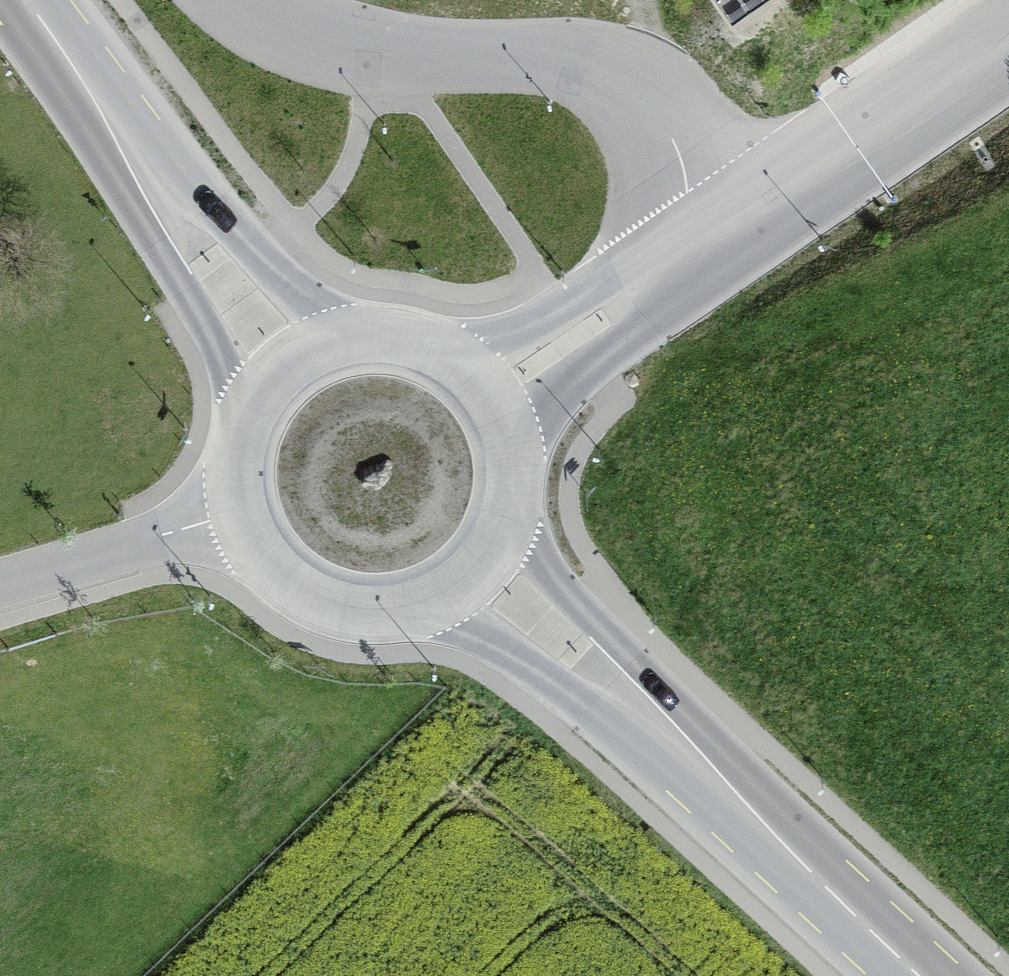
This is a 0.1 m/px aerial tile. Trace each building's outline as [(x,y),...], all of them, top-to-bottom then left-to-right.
[(731,18),(757,0),(718,0),(731,18)]
